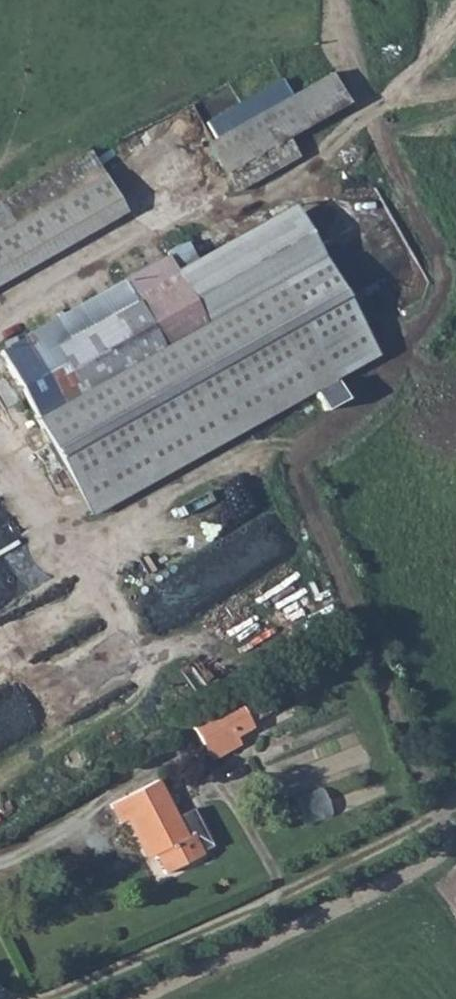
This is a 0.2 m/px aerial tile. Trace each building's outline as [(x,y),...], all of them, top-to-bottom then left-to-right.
[(327,73),(209,141),(224,169),(342,101),(327,73)] [(120,211),(85,151),(0,200),(0,280),(120,211)] [(294,211),(174,270),(199,322),(320,262),(294,211)] [(199,322),(174,270),(172,260),(0,346),(0,357),(35,416),(199,322)] [(199,322),(35,416),(90,511),(367,341),(320,262),(199,322)] [(0,506),(0,544),(17,538),(5,504),(0,506)] [(0,566),(0,600),(3,607),(63,583),(48,546),(0,566)] [(234,733),(239,743),(254,735),(238,705),(192,731),(203,751),(234,733)] [(242,748),(239,743),(234,733),(203,751),(211,765),(242,748)] [(173,816),(153,780),(107,803),(117,824),(127,819),(141,846),(147,857),(152,854),(163,873),(197,857),(194,851),(208,844),(188,808),(173,816)] [(309,823),(334,812),(324,790),(299,800),(309,823)]
